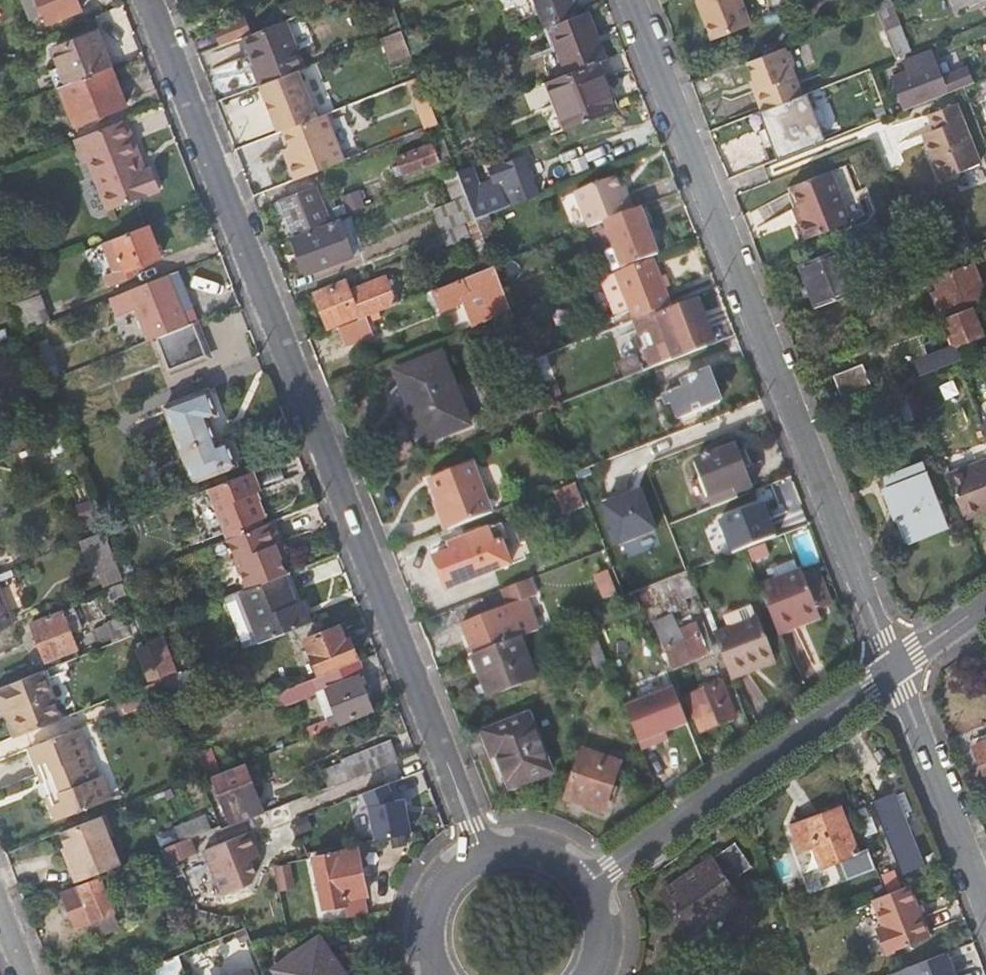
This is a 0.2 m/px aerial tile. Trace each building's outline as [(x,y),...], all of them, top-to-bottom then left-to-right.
[(50,22),(83,9),(80,0),(24,0),(30,16),(46,10),(50,22)] [(574,0),(535,0),(545,27),(549,25),(579,14),(574,0)] [(740,0),(696,0),(712,39),(750,24),(740,0)] [(894,4),(892,0),(875,0),(879,10),(894,4)] [(913,51),(894,4),(879,10),(893,46),(897,57),(913,51)] [(549,25),(567,72),(598,60),(607,57),(589,10),(579,14),(549,25)] [(249,34),(242,16),(213,27),(220,45),(244,35),(249,34)] [(306,65),(287,19),(249,34),(244,35),(263,82),(297,69),(306,65)] [(434,45),(424,25),(404,33),(412,54),(434,45)] [(916,34),(921,47),(932,43),(927,30),(916,34)] [(56,72),(61,86),(113,66),(99,31),(54,48),(62,69),(56,72)] [(763,110),(800,95),(790,70),(795,65),(789,51),(785,50),(785,48),(748,62),(755,80),(758,89),(755,90),(763,110)] [(963,87),(970,83),(963,65),(936,76),(926,51),(903,60),(906,66),(890,73),(904,110),(943,95),(963,87)] [(345,52),(309,66),(313,74),(330,68),(331,70),(341,66),(342,67),(350,64),(345,52)] [(606,80),(598,60),(567,72),(548,80),(566,128),(612,110),(601,82),(606,80)] [(127,102),(113,66),(61,86),(74,122),(127,102)] [(263,82),(259,83),(278,131),(282,129),(315,116),(297,69),(263,82)] [(420,76),(406,82),(424,129),(438,123),(420,76)] [(318,96),(324,112),(326,112),(335,109),(329,92),(318,96)] [(935,130),(923,135),(940,180),(980,164),(956,104),(928,115),(935,130)] [(315,116),(282,129),(289,146),(295,161),(287,164),(293,180),(345,160),(326,112),(324,112),(315,116)] [(128,118),(76,138),(84,161),(91,158),(94,157),(114,207),(160,189),(152,169),(149,170),(145,172),(134,142),(137,141),(128,118)] [(851,118),(838,123),(842,133),(856,128),(851,118)] [(734,139),(747,173),(800,152),(794,136),(785,140),(783,136),(779,137),(774,126),(760,132),(758,129),(753,132),(750,125),(732,132),(734,139)] [(444,138),(433,142),(441,162),(451,157),(444,138)] [(149,170),(137,141),(134,142),(145,172),(149,170)] [(433,142),(396,156),(403,176),(441,162),(433,142)] [(289,146),(282,150),(287,164),(295,161),(289,146)] [(481,188),(490,212),(538,193),(524,156),(489,169),(494,183),(481,188)] [(94,157),(91,158),(111,209),(114,207),(94,157)] [(487,213),(469,167),(457,170),(467,194),(476,218),(487,213)] [(443,176),(452,200),(467,194),(457,170),(443,176)] [(829,171),(790,186),(798,206),(804,222),(797,225),(803,241),(849,223),(829,171)] [(591,227),(611,219),(635,209),(629,193),(623,195),(620,187),(615,175),(576,191),(591,227)] [(625,185),(620,187),(623,195),(629,193),(625,185)] [(282,199),(294,234),(320,224),(330,220),(316,186),(282,199)] [(359,189),(340,197),(343,204),(333,207),(337,217),(348,213),(366,206),(359,189)] [(432,208),(441,231),(476,218),(467,194),(452,200),(432,208)] [(804,222),(798,206),(791,209),(797,225),(804,222)] [(641,207),(635,209),(611,219),(614,228),(610,229),(616,244),(624,266),(658,252),(641,207)] [(497,233),(489,213),(487,213),(476,218),(481,231),(484,238),(497,233)] [(365,249),(352,215),(294,237),(307,272),(365,249)] [(469,235),(481,231),(476,218),(441,231),(446,244),(469,235)] [(162,256),(151,224),(137,229),(102,243),(114,272),(117,282),(142,272),(140,264),(162,256)] [(968,242),(962,226),(951,231),(957,247),(968,242)] [(484,238),(481,231),(469,235),(477,256),(489,252),(484,238)] [(611,271),(624,266),(616,244),(602,249),(611,271)] [(869,286),(858,259),(848,263),(841,247),(799,264),(815,307),(869,286)] [(670,304),(652,257),(615,272),(616,273),(631,311),(634,319),(647,314),(663,307),(670,304)] [(942,318),(943,317),(972,306),(985,300),(985,291),(974,260),(933,276),(937,286),(930,289),(942,318)] [(9,289),(0,265),(0,292),(9,289)] [(463,300),(473,327),(513,312),(494,265),(434,289),(441,308),(463,300)] [(170,274),(129,290),(110,298),(117,316),(137,309),(149,340),(161,336),(189,324),(184,312),(198,306),(183,268),(170,274)] [(103,276),(106,286),(117,282),(114,272),(103,276)] [(616,273),(597,281),(612,319),(631,311),(616,273)] [(359,315),(360,317),(365,316),(399,303),(387,274),(351,288),(347,279),(313,292),(327,329),(359,315)] [(507,287),(513,304),(523,300),(516,283),(507,287)] [(42,294),(16,304),(24,324),(26,328),(52,318),(42,294)] [(682,355),(714,342),(697,299),(665,312),(663,307),(647,314),(660,347),(676,340),(682,355)] [(205,304),(198,306),(184,312),(189,324),(194,322),(209,316),(205,304)] [(983,334),(972,306),(943,317),(949,332),(922,343),(927,354),(933,370),(938,368),(958,360),(961,359),(955,344),(983,334)] [(373,335),(365,316),(360,317),(337,326),(344,345),(373,335)] [(208,361),(194,322),(189,324),(161,336),(176,373),(208,361)] [(518,325),(505,331),(512,345),(524,340),(518,325)] [(32,344),(42,368),(58,362),(49,338),(32,344)] [(536,355),(543,353),(537,339),(530,341),(536,355)] [(424,439),(468,422),(441,353),(397,370),(424,439)] [(833,373),(845,404),(857,400),(876,392),(863,363),(833,373)] [(943,379),(938,368),(933,370),(919,375),(924,388),(943,379)] [(683,385),(661,394),(672,421),(721,401),(709,370),(682,380),(683,385)] [(915,391),(924,388),(919,375),(910,379),(915,391)] [(209,415),(217,412),(208,388),(166,406),(194,480),(237,463),(228,439),(220,443),(209,415)] [(924,414),(917,398),(899,405),(905,421),(924,414)] [(66,435),(50,441),(55,455),(71,448),(66,435)] [(736,495),(754,487),(737,443),(694,460),(708,497),(733,488),(736,495)] [(947,471),(964,515),(984,508),(982,502),(985,500),(985,456),(947,471)] [(911,523),(916,535),(950,523),(925,460),(880,477),(898,527),(911,523)] [(427,478),(447,529),(491,511),(472,462),(427,478)] [(260,490),(253,471),(211,487),(230,538),(263,525),(261,519),(264,518),(255,492),(260,490)] [(584,505),(575,482),(557,489),(565,512),(584,505)] [(620,545),(657,530),(641,490),(604,504),(620,545)] [(777,536),(764,502),(720,519),(733,553),(777,536)] [(287,555),(274,521),(263,525),(230,538),(229,538),(249,589),(285,574),(289,573),(283,557),(287,555)] [(450,546),(432,553),(445,589),(510,563),(494,523),(448,541),(450,546)] [(105,531),(80,542),(93,577),(119,567),(105,531)] [(802,567),(800,568),(795,555),(769,566),(774,579),(759,585),(779,634),(799,625),(798,621),(820,612),(819,610),(804,573),(802,567)] [(834,604),(819,567),(804,573),(819,610),(834,604)] [(688,571),(641,590),(649,605),(662,600),(669,613),(674,611),(675,613),(690,607),(686,598),(697,594),(688,571)] [(296,602),(285,574),(249,589),(213,603),(232,652),(313,621),(305,600),(296,602)] [(474,653),(516,637),(522,635),(537,629),(525,598),(534,595),(528,578),(500,589),(506,604),(462,622),(474,653)] [(630,612),(642,608),(636,591),(624,595),(630,612)] [(0,593),(0,629),(12,624),(0,593)] [(72,632),(84,627),(75,606),(33,623),(48,660),(78,648),(72,632)] [(751,606),(733,613),(737,623),(755,616),(751,606)] [(136,610),(106,623),(106,624),(93,629),(98,641),(103,639),(104,641),(111,637),(113,641),(143,629),(136,610)] [(575,616),(584,639),(596,634),(587,611),(575,616)] [(820,612),(798,621),(799,625),(822,616),(820,612)] [(696,622),(679,630),(673,615),(654,622),(673,667),(709,654),(696,622)] [(737,623),(714,632),(731,678),(752,670),(750,665),(772,656),(773,656),(757,615),(755,616),(737,623)] [(358,658),(350,637),(348,638),(342,623),(304,637),(318,674),(358,658)] [(584,639),(597,674),(610,669),(596,634),(584,639)] [(164,635),(148,641),(149,644),(163,679),(179,673),(164,635)] [(537,676),(521,635),(516,637),(474,653),(471,654),(487,695),(537,676)] [(149,644),(136,649),(150,684),(163,679),(149,644)] [(772,656),(750,665),(752,670),(774,661),(772,656)] [(366,672),(362,660),(315,678),(320,691),(331,718),(334,726),(375,709),(362,674),(366,672)] [(179,673),(163,679),(168,693),(171,701),(202,689),(194,667),(179,673)] [(43,669),(3,684),(4,687),(0,688),(0,702),(3,709),(12,706),(22,733),(62,718),(43,669)] [(320,691),(315,678),(273,694),(279,709),(307,697),(306,690),(315,686),(317,692),(320,691)] [(126,710),(168,693),(163,679),(150,684),(120,696),(126,710)] [(722,682),(687,696),(701,730),(736,717),(722,682)] [(688,722),(674,688),(626,707),(642,749),(657,743),(654,736),(666,731),(688,722)] [(22,733),(12,706),(3,709),(14,737),(22,733)] [(530,712),(483,731),(505,788),(552,769),(530,712)] [(334,726),(331,718),(308,728),(311,736),(335,728),(334,726)] [(29,748),(42,783),(90,764),(77,729),(29,748)] [(654,736),(657,743),(669,738),(666,731),(654,736)] [(344,760),(351,779),(399,759),(392,740),(344,760)] [(985,779),(985,740),(973,745),(985,779)] [(210,748),(192,755),(201,778),(213,773),(219,771),(210,748)] [(566,798),(605,810),(621,762),(582,750),(566,798)] [(344,760),(322,770),(329,787),(351,779),(344,760)] [(267,811),(247,761),(245,761),(219,771),(213,773),(232,824),(267,811)] [(95,776),(90,764),(42,783),(56,819),(113,796),(103,773),(95,776)] [(406,796),(396,798),(389,781),(364,791),(369,803),(376,838),(412,831),(406,796)] [(52,821),(56,819),(42,783),(37,784),(52,821)] [(872,799),(901,872),(922,863),(893,791),(872,799)] [(813,843),(821,864),(857,850),(854,840),(840,805),(790,826),(800,848),(813,843)] [(105,813),(61,831),(66,844),(73,863),(79,878),(120,863),(110,835),(114,834),(105,813)] [(206,814),(175,826),(180,839),(212,827),(206,814)] [(256,846),(249,831),(205,849),(222,893),(253,880),(256,871),(252,860),(248,850),(256,846)] [(193,836),(168,846),(174,860),(199,851),(193,836)] [(661,892),(690,932),(739,897),(728,882),(752,865),(734,841),(661,892)] [(73,863),(66,844),(62,846),(69,864),(73,863)] [(248,850),(252,860),(260,857),(256,846),(248,850)] [(348,902),(347,897),(369,893),(361,847),(316,855),(325,906),(348,902)] [(279,888),(291,885),(286,861),(275,863),(279,888)] [(88,922),(115,911),(101,875),(63,891),(77,926),(88,922)] [(927,936),(907,883),(886,891),(872,897),(882,925),(876,928),(885,953),(927,936)] [(121,927),(115,911),(88,922),(93,938),(121,927)] [(279,974),(348,974),(319,934),(274,968),(279,974)] [(946,951),(908,966),(911,974),(955,974),(946,951)] [(151,965),(155,974),(177,974),(185,972),(179,955),(151,965)]
